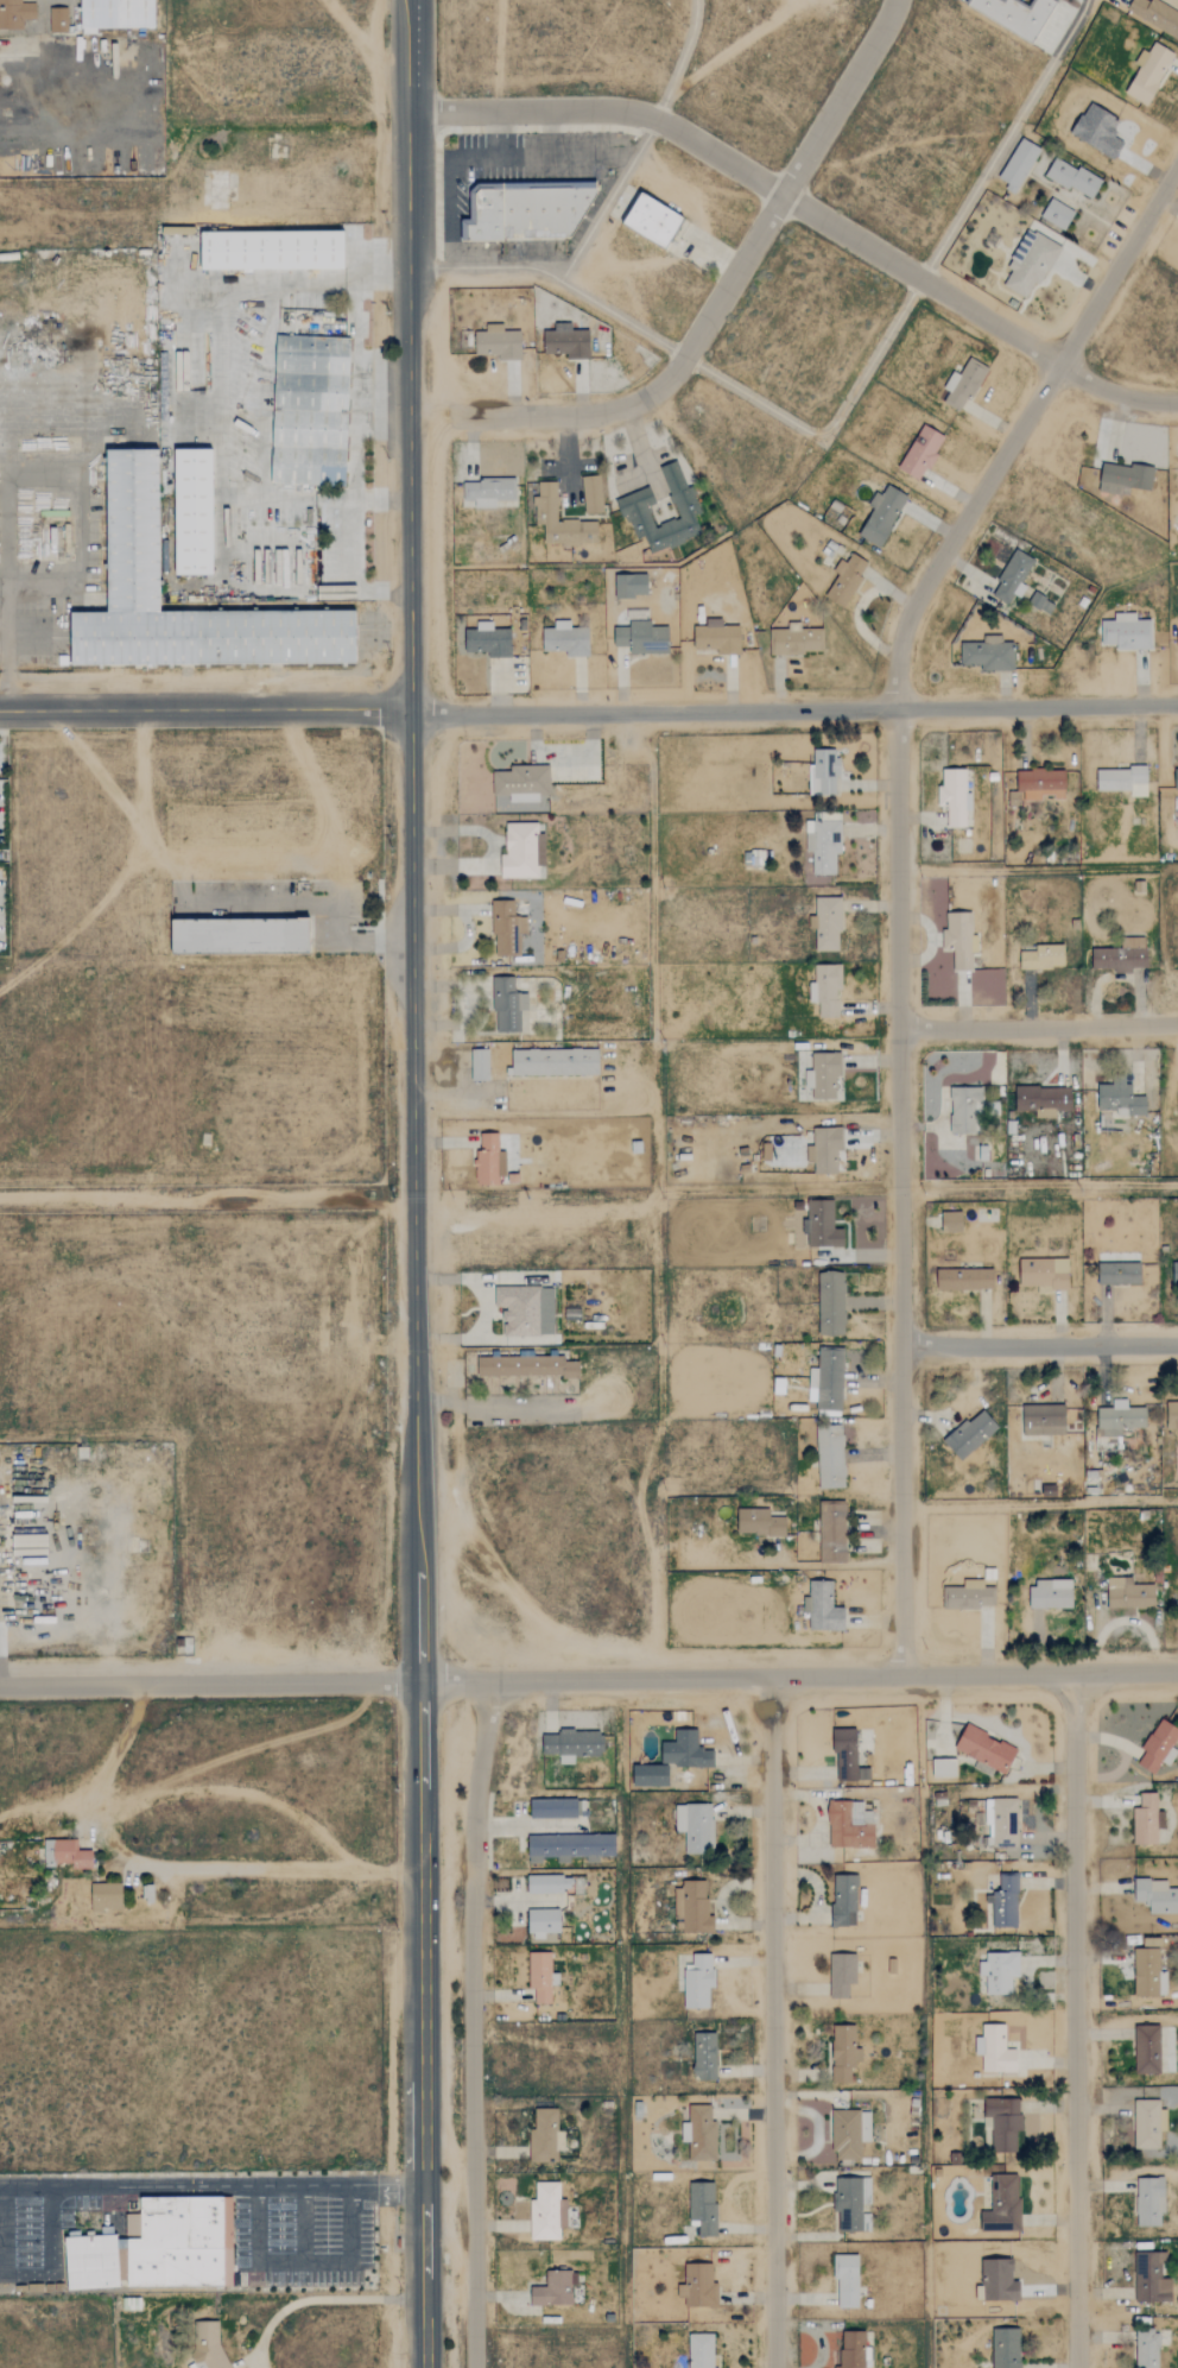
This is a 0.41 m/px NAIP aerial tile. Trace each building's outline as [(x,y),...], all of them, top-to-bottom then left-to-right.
[(23,29),(0,29),(0,0),(21,0),(21,2),(34,2),(36,20),(23,20),(23,29)] [(81,31),(80,0),(154,0),(154,30),(81,31)] [(1033,44),(1057,1),(1055,0),(1031,0),(1027,7),(1016,0),(1002,0),(969,0),(965,6),(1033,44)] [(1156,0),(1150,0),(1150,1),(1147,0),(1131,0),(1126,11),(1177,39),(1177,12),(1156,0)] [(49,7),(68,7),(68,32),(49,33),(49,7)] [(1146,106),(1176,53),(1154,42),(1125,94),(1146,106)] [(1069,133),(1088,103),(1117,121),(1110,132),(1123,140),(1112,159),(1069,133)] [(1000,179),(1007,182),(1005,189),(1018,194),(1038,146),(1018,137),(1000,179)] [(1091,201),(1102,181),(1056,156),(1045,175),(1091,201)] [(460,219),(460,241),(569,240),(597,194),(596,181),(477,183),(470,190),(470,219),(460,219)] [(664,250),(684,217),(641,190),(621,223),(664,250)] [(1063,232),(1075,211),(1051,197),(1039,217),(1063,232)] [(1058,245),(1028,229),(1000,283),(1030,299),(1058,245)] [(200,232),(343,231),(344,269),(201,270),(200,232)] [(543,353),(565,353),(565,359),(589,359),(589,329),(571,330),(570,322),(553,323),(553,330),(543,330),(543,353)] [(474,354),(496,354),(496,360),(520,360),(521,330),(502,330),(504,323),(484,323),(484,330),(475,330),(474,354)] [(276,334),(349,337),(343,487),(270,485),(276,334)] [(943,402),(963,412),(987,367),(969,358),(960,374),(952,371),(943,389),(948,391),(943,402)] [(922,480),(944,435),(920,424),(899,468),(922,480)] [(106,447),(158,447),(160,611),(354,610),(356,663),(70,664),(70,611),(107,611),(106,447)] [(173,448),(211,448),(213,575),(173,575),(173,448)] [(677,518),(654,526),(648,506),(654,504),(650,487),(619,498),(632,541),(645,536),(650,552),(702,536),(696,516),(698,514),(680,460),(660,467),(677,518)] [(1151,491),(1154,468),(1102,461),(1098,491),(1121,494),(1122,486),(1151,491)] [(581,476),(585,513),(603,512),(598,474),(581,476)] [(515,479),(462,481),(463,501),(474,500),(474,507),(495,507),(495,500),(515,500),(515,479)] [(597,520),(557,519),(558,482),(537,481),(537,497),(534,497),(533,523),(545,524),(545,543),(597,544),(597,520)] [(907,494),(887,485),(882,495),(874,492),(868,506),(872,507),(859,537),(881,548),(907,494)] [(1033,558),(1013,549),(999,580),(1000,581),(993,596),(1008,604),(1013,594),(1020,598),(1026,585),(1022,583),(1033,558)] [(832,570),(837,574),(824,595),(842,607),(869,563),(851,552),(846,562),(840,560),(832,570)] [(615,574),(614,596),(647,598),(647,574),(615,574)] [(1151,649),(1150,619),(1136,619),(1135,612),(1114,613),(1114,620),(1101,620),(1101,645),(1115,645),(1115,650),(1151,649)] [(740,626),(721,626),(721,619),(705,618),(705,626),(694,626),(694,651),(739,652),(740,626)] [(588,629),(570,629),(570,620),(553,620),(553,629),(542,629),(543,651),(565,651),(565,657),(589,657),(588,629)] [(614,646),(629,646),(629,653),(669,653),(669,626),(651,626),(651,620),(628,620),(628,627),(614,627),(614,646)] [(464,630),(464,652),(487,652),(487,658),(511,657),(509,629),(492,630),(492,621),(476,621),(476,630),(464,630)] [(823,652),(823,629),(799,629),(799,624),(787,624),(787,631),(772,631),(772,655),(823,652)] [(1014,670),(1013,643),(1002,643),(1002,636),(983,636),(983,643),(960,643),(961,665),(980,664),(980,671),(1014,670)] [(809,795),(837,795),(837,750),(812,750),(812,764),(809,764),(809,795)] [(549,765),(511,766),(511,771),(492,771),(493,797),(500,797),(501,814),(547,813),(547,802),(539,802),(539,795),(550,795),(549,765)] [(1147,797),(1146,765),(1129,765),(1129,770),(1097,770),(1097,791),(1129,790),(1129,797),(1147,797)] [(967,769),(942,769),(942,785),(936,785),(936,806),(946,806),(946,828),(967,828),(967,812),(971,812),(971,794),(967,794),(967,769)] [(1065,769),(1015,769),(1016,791),(1024,790),(1024,801),(1043,800),(1043,796),(1054,795),(1054,801),(1065,801),(1065,769)] [(1008,792),(1009,805),(1023,805),(1022,792),(1008,792)] [(841,855),(841,813),(812,813),(812,821),(805,821),(804,846),(812,846),(812,874),(836,874),(836,855),(841,855)] [(538,878),(538,866),(544,867),(545,835),(537,835),(538,823),(505,822),(505,855),(500,854),(500,878),(538,878)] [(841,897),(816,897),(816,952),(840,952),(841,897)] [(526,934),(526,917),(514,917),(514,901),(490,901),(492,956),(520,955),(519,934),(526,934)] [(973,913),(943,913),(943,952),(952,952),(952,971),(973,971),(973,953),(977,953),(977,935),(971,935),(973,913)] [(171,918),(309,918),(310,953),(171,953),(171,918)] [(1128,939),(1128,948),(1091,948),(1091,968),(1115,968),(1115,973),(1133,973),(1133,967),(1146,967),(1146,939),(1128,939)] [(1020,970),(1064,968),(1064,945),(1020,946),(1020,970)] [(841,965),(813,965),(813,983),(809,983),(809,1003),(818,1003),(818,1017),(838,1017),(837,990),(842,990),(841,965)] [(527,993),(514,993),(514,977),(493,978),(494,1033),(520,1033),(520,1011),(528,1011),(527,993)] [(598,1075),(597,1048),(511,1050),(512,1076),(598,1075)] [(470,1081),(489,1081),(488,1049),(470,1050),(470,1081)] [(835,1100),(836,1076),(838,1076),(840,1054),(813,1053),(811,1099),(835,1100)] [(1098,1109),(1128,1109),(1129,1116),(1146,1116),(1146,1095),(1133,1097),(1132,1082),(1098,1082),(1098,1109)] [(981,1086),(949,1087),(950,1134),(982,1134),(981,1086)] [(1072,1110),(1071,1086),(1014,1087),(1015,1110),(1072,1110)] [(837,1174),(837,1151),(841,1151),(842,1128),(813,1128),(812,1145),(806,1145),(806,1163),(813,1163),(813,1174),(837,1174)] [(499,1186),(499,1176),(505,1176),(505,1151),(499,1151),(498,1134),(480,1134),(480,1151),(474,1151),(475,1186),(499,1186)] [(834,1200),(808,1201),(808,1220),(802,1220),(803,1236),(808,1236),(808,1246),(844,1246),(843,1229),(834,1229),(834,1200)] [(962,1232),(962,1212),(942,1212),(942,1232),(962,1232)] [(1068,1259),(1019,1259),(1019,1288),(1068,1288),(1068,1259)] [(1141,1284),(1140,1263),(1097,1263),(1098,1284),(1141,1284)] [(994,1269),(937,1268),(937,1290),(993,1290),(994,1269)] [(817,1337),(843,1337),(844,1273),(818,1273),(817,1337)] [(553,1288),(494,1287),(494,1308),(502,1308),(502,1335),(552,1337),(553,1288)] [(842,1410),(843,1349),(818,1349),(817,1369),(809,1369),(808,1402),(816,1402),(815,1410),(842,1410)] [(477,1377),(580,1377),(578,1362),(564,1362),(564,1357),(477,1357),(477,1377)] [(1177,1429),(1177,1402),(1166,1402),(1166,1429),(1177,1429)] [(1065,1435),(1065,1404),(1021,1406),(1022,1435),(1065,1435)] [(1145,1428),(1145,1407),(1096,1407),(1095,1450),(1120,1450),(1121,1428),(1145,1428)] [(943,1442),(961,1461),(999,1427),(981,1408),(943,1442)] [(844,1489),(843,1426),(816,1427),(818,1489),(844,1489)] [(847,1503),(821,1502),(819,1562),(844,1562),(847,1503)] [(785,1535),(786,1517),(770,1516),(770,1509),(737,1509),(737,1535),(785,1535)] [(48,1556),(47,1536),(11,1536),(12,1557),(48,1556)] [(1155,1585),(1132,1585),(1132,1577),(1107,1577),(1107,1609),(1155,1608),(1155,1585)] [(994,1609),(995,1587),(983,1587),(983,1580),(963,1579),(963,1587),(945,1587),(944,1608),(994,1609)] [(832,1581),(809,1581),(809,1597),(803,1597),(803,1614),(809,1614),(808,1630),(843,1631),(844,1608),(831,1608),(832,1581)] [(1072,1608),(1071,1581),(1028,1583),(1030,1609),(1072,1608)] [(1177,1750),(1172,1747),(1177,1736),(1177,1728),(1160,1717),(1141,1749),(1145,1751),(1136,1763),(1154,1774),(1161,1761),(1168,1766),(1177,1750)] [(1018,1747),(963,1725),(954,1751),(1007,1773),(1018,1747)] [(856,1728),(834,1729),(835,1781),(870,1780),(869,1767),(857,1767),(856,1728)] [(674,1767),(711,1767),(712,1748),(697,1748),(697,1730),(674,1729),(674,1767)] [(542,1734),(542,1754),(557,1754),(557,1763),(574,1763),(574,1755),(600,1755),(600,1730),(558,1730),(558,1734),(542,1734)] [(956,1758),(932,1758),(932,1776),(956,1776),(956,1758)] [(1158,1843),(1158,1827),(1165,1827),(1164,1811),(1158,1811),(1157,1792),(1140,1792),(1140,1807),(1133,1807),(1133,1843),(1158,1843)] [(1016,1798),(987,1798),(988,1846),(1018,1846),(1016,1798)] [(530,1800),(530,1818),(580,1818),(580,1799),(530,1800)] [(874,1846),(873,1810),(863,1811),(862,1800),(828,1801),(829,1848),(874,1846)] [(712,1804),(674,1804),(674,1832),(684,1831),(684,1854),(712,1854),(712,1804)] [(527,1836),(527,1863),(542,1863),(540,1857),(557,1857),(557,1863),(569,1863),(569,1856),(585,1856),(585,1863),(598,1863),(598,1856),(615,1856),(615,1833),(527,1836)] [(42,1839),(71,1839),(72,1850),(89,1850),(89,1868),(70,1868),(70,1862),(52,1862),(52,1865),(42,1867),(42,1839)] [(831,1926),(856,1926),(856,1875),(832,1874),(831,1926)] [(993,1890),(993,1927),(1018,1927),(1016,1874),(999,1874),(999,1890),(993,1890)] [(526,1876),(527,1893),(570,1892),(570,1875),(526,1876)] [(1167,1878),(1134,1878),(1134,1901),(1147,1901),(1147,1913),(1177,1913),(1177,1887),(1167,1887),(1167,1878)] [(714,1932),(714,1915),(707,1915),(707,1881),(680,1881),(680,1889),(674,1889),(674,1932),(714,1932)] [(119,1882),(119,1908),(100,1908),(100,1911),(89,1911),(89,1882),(119,1882)] [(154,1884),(143,1885),(143,1904),(154,1903),(154,1884)] [(528,1909),(528,1939),(544,1939),(544,1933),(560,1933),(559,1908),(528,1909)] [(1166,1971),(1159,1971),(1159,1946),(1133,1947),(1134,1996),(1167,1996),(1166,1971)] [(550,1952),(528,1952),(528,1989),(533,1988),(533,2003),(551,2003),(551,1985),(558,1984),(558,1972),(551,1974),(550,1952)] [(1012,1994),(1011,1977),(1019,1977),(1019,1952),(980,1952),(981,1984),(978,1984),(978,1995),(1012,1994)] [(708,2008),(709,1987),(711,1987),(712,1953),(692,1953),(691,1964),(684,1964),(683,2007),(708,2008)] [(848,1998),(849,1983),(856,1984),(856,1953),(830,1953),(829,1998),(848,1998)] [(1005,2023),(978,2023),(978,2052),(981,2052),(981,2071),(1016,2072),(1016,2048),(1005,2048),(1005,2023)] [(855,2047),(855,2025),(832,2025),(832,2083),(853,2083),(853,2061),(861,2061),(862,2047),(855,2047)] [(1159,2026),(1134,2026),(1135,2073),(1160,2073),(1159,2026)] [(716,2033),(695,2032),(692,2079),(715,2079),(716,2033)] [(1015,2152),(1016,2130),(1020,2132),(1020,2099),(983,2098),(983,2117),(990,2117),(990,2152),(1015,2152)] [(1135,2149),(1159,2148),(1159,2132),(1166,2132),(1166,2109),(1160,2109),(1160,2099),(1134,2101),(1135,2149)] [(715,2161),(716,2120),(710,2120),(711,2104),(688,2104),(688,2122),(680,2122),(680,2141),(689,2141),(688,2160),(715,2161)] [(564,2151),(564,2132),(558,2132),(557,2108),(530,2109),(530,2161),(557,2161),(557,2151),(564,2151)] [(869,2110),(831,2110),(832,2160),(861,2159),(860,2141),(870,2141),(869,2110)] [(981,2231),(1019,2230),(1019,2174),(990,2174),(992,2211),(981,2211),(981,2231)] [(1160,2225),(1160,2214),(1165,2214),(1164,2177),(1135,2177),(1136,2227),(1160,2225)] [(870,2231),(870,2214),(861,2214),(862,2204),(870,2204),(870,2178),(835,2178),(834,2231),(870,2231)] [(530,2240),(559,2240),(560,2228),(566,2228),(566,2199),(559,2199),(559,2181),(536,2181),(536,2200),(530,2200),(530,2240)] [(715,2236),(716,2183),(689,2181),(689,2219),(698,2219),(698,2236),(715,2236)] [(140,2197),(232,2196),(233,2273),(233,2286),(127,2286),(127,2238),(141,2238),(140,2197)] [(64,2237),(116,2234),(120,2286),(68,2288),(64,2237)] [(1135,2301),(1172,2301),(1171,2278),(1164,2278),(1163,2253),(1134,2253),(1135,2301)] [(859,2307),(857,2255),(835,2255),(835,2307),(859,2307)] [(983,2301),(983,2263),(1011,2262),(1011,2281),(1018,2281),(1019,2300),(983,2301)] [(712,2263),(684,2263),(684,2284),(677,2284),(677,2298),(684,2298),(684,2306),(717,2307),(717,2281),(711,2281),(712,2263)] [(571,2306),(572,2284),(577,2284),(577,2272),(546,2271),(546,2286),(530,2285),(530,2305),(571,2306)] [(216,2343),(229,2367),(194,2367),(185,2351),(185,2320),(216,2322),(216,2343)] [(1020,2328),(993,2328),(992,2367),(1020,2367),(1020,2328)] [(870,2348),(864,2348),(864,2331),(835,2331),(836,2367),(870,2367),(870,2348)] [(1159,2332),(1136,2331),(1135,2367),(1158,2367),(1159,2332)] [(688,2334),(688,2367),(714,2367),(712,2334),(688,2334)]
